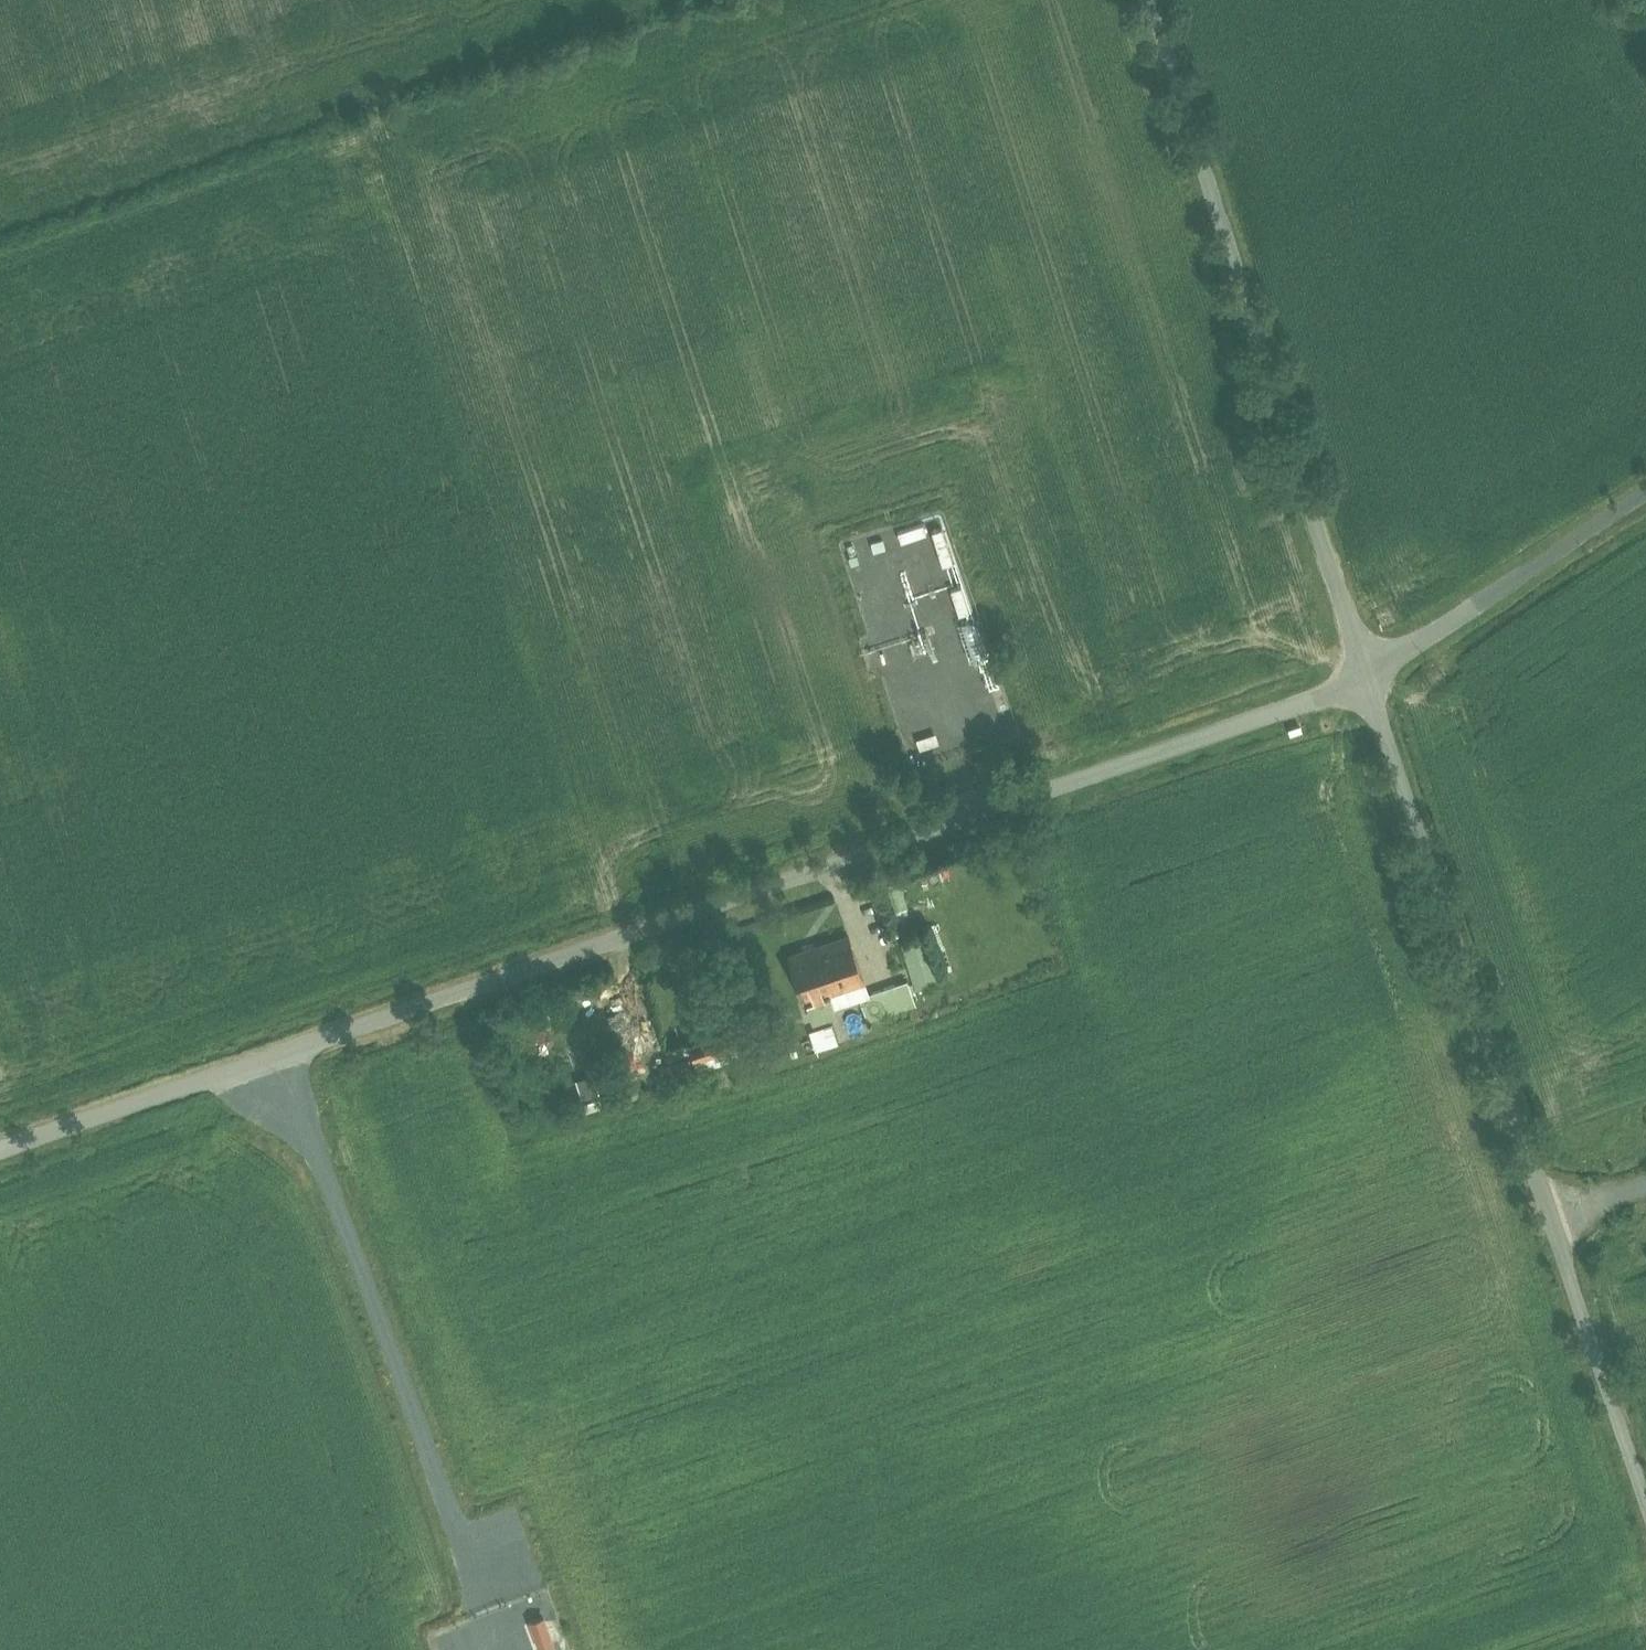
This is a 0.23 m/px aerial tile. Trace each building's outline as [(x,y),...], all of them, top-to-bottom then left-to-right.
[(934,732),(914,738),(918,748),(937,742),(934,732)] [(932,924),(898,933),(911,987),(945,979),(932,924)] [(845,933),(784,955),(804,1009),(829,999),(833,1011),(869,998),(845,933)] [(732,1041),(688,1050),(692,1070),(737,1060),(732,1041)] [(523,1627),(542,1620),(538,1610),(519,1617),(523,1627)]
